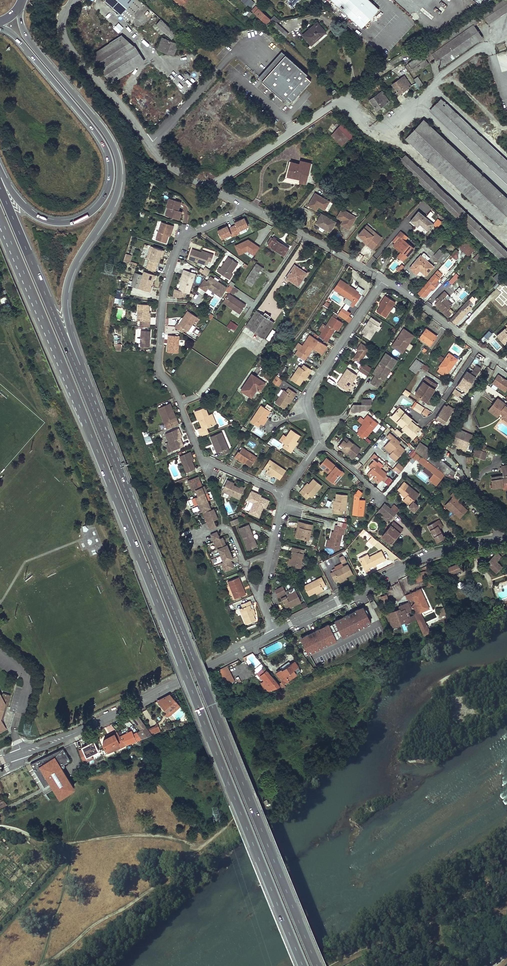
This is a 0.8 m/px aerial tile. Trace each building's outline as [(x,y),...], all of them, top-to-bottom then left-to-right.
[(113,7),(129,21),(143,5),(139,0),(120,0),(113,7)] [(363,29),(380,10),(369,0),(332,0),(363,29)] [(499,15),(506,9),(506,0),(499,0),(492,4),(499,15)] [(440,12),(448,19),(453,13),(443,5),(439,9),(441,11),(440,12)] [(256,7),(253,11),(267,24),(271,20),(256,7)] [(423,7),(419,11),(430,21),(434,16),(423,7)] [(494,7),(483,14),(488,22),(499,15),(494,7)] [(479,21),(474,15),(469,18),(469,19),(429,48),(441,66),(482,38),(474,25),(479,21)] [(177,34),(161,20),(157,25),(172,38),(177,34)] [(285,31),(277,23),(272,28),(281,36),(285,31)] [(325,32),(317,23),(303,35),(311,44),(325,32)] [(289,34),(285,31),(281,36),(284,39),(289,34)] [(178,44),(164,38),(159,49),(174,55),(178,44)] [(121,42),(92,60),(109,79),(134,63),(121,42)] [(262,80),(286,54),(282,51),(258,77),(262,80)] [(429,57),(426,51),(409,63),(412,69),(429,57)] [(293,101),(311,81),(306,76),(308,74),(286,54),(262,80),(284,100),(286,99),(288,96),(293,101)] [(411,86),(405,76),(393,84),(400,94),(411,86)] [(418,76),(413,79),(418,87),(423,84),(418,76)] [(389,102),(382,92),(370,100),(377,110),(389,102)] [(440,102),(434,109),(506,178),(506,165),(440,102)] [(345,123),(339,128),(348,137),(353,132),(345,123)] [(420,124),(410,134),(501,220),(506,214),(506,206),(420,124)] [(348,137),(339,128),(332,135),(342,146),(349,139),(348,137)] [(400,149),(393,156),(506,265),(506,251),(400,149)] [(311,163),(301,161),(300,164),(291,162),(288,175),(301,178),(300,182),(306,184),(311,163)] [(316,211),(318,208),(325,211),(330,201),(314,193),(307,206),(316,211)] [(419,201),(414,196),(404,207),(410,212),(419,201)] [(178,220),(180,212),(179,211),(181,203),(170,199),(167,208),(169,208),(166,216),(178,220)] [(341,221),(339,225),(349,231),(356,217),(341,208),(336,218),(341,221)] [(436,222),(429,215),(426,218),(419,212),(410,222),(425,235),(436,222)] [(319,214),(314,225),(331,232),(336,221),(319,214)] [(228,226),(217,230),(221,240),(232,236),(232,237),(241,234),(240,231),(249,227),(245,217),(234,222),(235,225),(228,227),(228,226)] [(167,244),(169,237),(171,231),(173,231),(174,227),(162,223),(156,241),(167,244)] [(371,250),(382,238),(366,224),(356,236),(371,250)] [(406,241),(409,238),(402,231),(393,241),(396,243),(394,246),(407,257),(414,249),(406,241)] [(250,250),(252,255),(259,251),(252,237),(235,246),(239,255),(250,250)] [(269,244),(269,245),(284,256),(288,249),(280,243),(281,242),(274,238),(273,239),(271,237),(267,243),(269,244)] [(469,255),(475,249),(466,241),(460,247),(469,255)] [(163,251),(154,248),(150,261),(149,264),(158,267),(161,257),(163,251)] [(209,256),(202,253),(193,250),(189,260),(206,266),(208,261),(212,262),(214,256),(210,255),(209,256)] [(434,255),(443,263),(450,255),(446,251),(444,254),(439,250),(434,255)] [(479,253),(476,250),(472,255),(474,258),(477,261),(481,256),(478,253),(479,253)] [(422,256),(421,255),(410,268),(410,270),(416,275),(420,271),(426,276),(434,267),(424,258),(422,256)] [(370,266),(376,258),(373,256),(367,264),(370,266)] [(239,264),(229,258),(222,269),(220,268),(218,272),(230,280),(234,276),(232,274),(239,264)] [(248,282),(252,285),(264,268),(257,263),(246,279),(245,282),(247,283),(248,282)] [(207,276),(210,270),(204,266),(200,272),(207,276)] [(287,278),(290,280),(298,286),(307,274),(300,269),(300,270),(294,267),(286,278),(287,278)] [(184,276),(181,285),(179,291),(189,294),(194,279),(195,275),(184,271),(182,276),(184,276)] [(139,289),(150,293),(151,287),(154,280),(155,280),(157,277),(144,273),(139,289)] [(434,274),(427,283),(434,289),(438,284),(436,282),(439,278),(434,274)] [(460,277),(457,274),(449,281),(452,284),(460,277)] [(222,298),(228,288),(211,277),(205,286),(222,298)] [(340,292),(353,301),(350,304),(354,307),(362,295),(359,293),(359,292),(356,289),(355,291),(351,287),(346,283),(340,292)] [(427,283),(419,293),(424,297),(426,297),(434,289),(427,283)] [(450,297),(444,291),(436,300),(437,301),(435,304),(448,317),(452,314),(449,311),(448,310),(450,308),(452,306),(447,301),(450,297)] [(228,294),(223,303),(240,314),(246,306),(228,294)] [(396,300),(388,295),(384,300),(382,299),(378,305),(379,306),(375,312),(384,318),(396,300)] [(451,319),(455,323),(456,324),(471,308),(469,306),(472,303),(469,300),(460,309),(451,319)] [(149,318),(149,312),(149,305),(138,305),(138,322),(141,322),(140,327),(150,327),(150,323),(150,318),(149,318)] [(177,324),(175,327),(183,333),(186,330),(189,332),(199,318),(189,311),(179,325),(177,324)] [(256,311),(246,326),(263,338),(274,323),(256,311)] [(505,317),(499,311),(495,316),(496,317),(494,319),(496,321),(495,323),(497,326),(505,317)] [(349,323),(352,318),(345,314),(342,318),(349,323)] [(331,316),(317,337),(325,342),(330,335),(329,335),(333,329),(334,330),(337,331),(342,324),(331,316)] [(370,323),(373,319),(371,317),(368,321),(364,327),(365,328),(369,322),(370,323)] [(379,323),(373,319),(370,323),(369,322),(365,328),(364,327),(359,334),(368,340),(377,327),(379,323)] [(227,327),(234,331),(238,325),(231,321),(227,327)] [(505,328),(496,334),(503,343),(506,340),(506,327),(505,328)] [(426,328),(419,337),(430,345),(437,336),(426,328)] [(414,336),(404,330),(392,346),(403,353),(414,336)] [(493,334),(490,330),(484,337),(488,340),(493,334)] [(149,344),(150,344),(150,332),(141,331),(141,343),(140,347),(149,348),(149,344)] [(179,336),(168,336),(168,340),(169,340),(168,352),(178,353),(179,336)] [(326,347),(309,336),(299,351),(307,357),(310,352),(308,351),(310,348),(321,355),(326,347)] [(353,360),(360,364),(369,350),(361,345),(357,351),(358,352),(353,360)] [(385,382),(397,359),(383,353),(373,374),(374,375),(370,383),(378,388),(382,380),(385,382)] [(457,359),(449,354),(440,366),(441,367),(438,370),(445,375),(447,372),(448,372),(457,359)] [(410,369),(417,373),(418,371),(420,368),(421,367),(423,364),(416,359),(410,369)] [(358,372),(365,377),(371,368),(364,363),(358,372)] [(471,372),(467,370),(462,378),(458,384),(465,389),(468,385),(469,386),(476,376),(481,367),(477,364),(471,372)] [(282,365),(278,373),(284,376),(288,367),(282,365)] [(307,373),(309,374),(311,371),(303,366),(301,369),(298,367),(290,380),(299,386),(303,381),(307,373)] [(347,370),(343,376),(344,377),(340,383),(339,382),(337,385),(347,392),(357,376),(347,370)] [(265,383),(252,374),(241,391),(252,397),(257,389),(260,391),(265,383)] [(506,389),(506,380),(498,374),(491,384),(504,393),(506,389)] [(275,376),(271,383),(279,387),(282,380),(275,376)] [(433,388),(434,389),(437,385),(426,377),(415,394),(424,400),(433,388)] [(426,401),(434,389),(433,388),(424,400),(426,401)] [(455,388),(453,392),(459,396),(462,392),(455,388)] [(291,397),(293,399),(296,395),(288,390),(286,393),(283,391),(274,404),(283,410),(287,404),(291,397)] [(506,417),(506,407),(505,405),(505,404),(497,399),(489,410),(497,416),(501,411),(505,414),(504,415),(506,417)] [(352,408),(349,414),(369,409),(371,406),(371,401),(362,400),(362,406),(353,406),(352,408)] [(167,422),(170,428),(178,424),(179,424),(177,420),(176,420),(172,412),(174,412),(170,403),(158,408),(165,423),(167,422)] [(424,407),(417,403),(414,408),(420,412),(424,407)] [(445,403),(436,417),(444,423),(454,407),(449,404),(448,405),(445,403)] [(263,423),(266,418),(270,411),(261,406),(250,422),(259,427),(260,424),(261,425),(263,423)] [(215,425),(211,415),(209,415),(206,407),(195,411),(198,420),(202,419),(203,423),(201,424),(202,427),(198,428),(200,433),(202,436),(208,433),(207,430),(206,428),(215,425)] [(399,408),(393,414),(399,419),(397,422),(403,427),(402,428),(410,436),(413,433),(415,435),(420,429),(416,426),(413,423),(414,421),(399,408)] [(358,431),(364,436),(365,437),(377,423),(368,415),(365,418),(366,420),(362,424),(357,430),(358,431)] [(448,427),(446,433),(465,440),(467,435),(448,427)] [(184,446),(181,438),(179,434),(181,433),(179,428),(166,434),(169,442),(172,441),(175,450),(184,446)] [(291,448),(296,442),(300,436),(291,430),(282,442),(285,444),(282,448),(290,453),(293,449),(291,448)] [(142,433),(146,444),(152,443),(148,431),(142,433)] [(222,456),(228,453),(229,451),(222,432),(211,436),(217,453),(221,451),(222,456)] [(392,451),(390,453),(389,454),(395,460),(402,452),(396,447),(400,442),(389,432),(386,435),(390,439),(385,445),(392,451)] [(465,440),(446,433),(444,437),(449,440),(448,442),(466,449),(469,442),(465,440)] [(360,449),(348,439),(346,442),(343,439),(338,446),(341,449),(342,447),(348,452),(351,454),(354,457),(360,449)] [(419,442),(414,450),(426,458),(431,451),(419,442)] [(448,447),(441,443),(437,448),(444,453),(448,447)] [(235,457),(240,461),(240,460),(245,463),(251,467),(259,455),(244,445),(240,452),(239,451),(235,457)] [(480,450),(476,448),(473,456),(483,460),(486,453),(484,452),(480,450)] [(180,455),(187,471),(195,468),(192,461),(190,456),(192,455),(191,451),(180,455)] [(417,452),(413,457),(416,460),(417,458),(418,460),(426,466),(434,472),(437,475),(440,471),(417,452)] [(433,454),(428,460),(438,468),(443,462),(433,454)] [(326,476),(332,481),(341,470),(326,458),(320,465),(329,473),(326,476)] [(375,474),(374,475),(380,481),(387,473),(376,464),(378,461),(374,458),(368,466),(371,468),(369,471),(372,474),(373,473),(375,474)] [(267,470),(274,475),(280,479),(286,470),(270,459),(265,467),(268,469),(267,470)] [(441,470),(446,464),(444,461),(443,462),(438,468),(441,470)] [(393,469),(399,474),(404,467),(398,462),(393,469)] [(450,478),(453,481),(457,477),(454,475),(457,472),(446,464),(441,470),(448,476),(450,478)] [(434,472),(426,466),(423,470),(431,476),(434,472)] [(501,476),(492,478),(493,488),(503,487),(504,490),(506,489),(506,466),(502,466),(503,472),(503,476),(504,478),(501,479),(501,476)] [(341,470),(332,481),(334,482),(343,472),(341,470)] [(196,497),(198,501),(207,497),(207,496),(206,495),(206,493),(208,492),(205,485),(203,486),(199,477),(189,481),(193,491),(195,489),(198,496),(196,497)] [(321,485),(313,478),(305,487),(304,486),(299,493),(306,499),(309,495),(311,497),(321,485)] [(232,484),(225,481),(221,490),(239,498),(243,487),(240,485),(239,487),(232,484)] [(397,489),(401,493),(405,496),(404,497),(402,500),(409,506),(418,495),(403,482),(397,489)] [(354,494),(352,514),(362,515),(364,499),(359,498),(359,496),(362,492),(359,488),(354,494)] [(453,509),(452,510),(460,517),(466,510),(457,501),(462,497),(455,490),(451,495),(453,497),(447,504),(453,509)] [(258,496),(258,495),(252,492),(247,501),(254,504),(249,513),(259,517),(262,510),(260,509),(265,499),(261,498),(258,496)] [(336,508),(334,508),(333,513),(341,514),(341,509),(344,510),(346,494),(338,493),(337,500),(336,508)] [(207,497),(198,501),(202,511),(212,507),(210,504),(209,502),(207,497)] [(260,509),(262,510),(264,507),(266,508),(269,501),(265,499),(260,509)] [(381,508),(387,512),(390,508),(385,504),(381,508)] [(393,504),(390,508),(396,513),(399,509),(393,504)] [(380,509),(379,510),(377,513),(387,521),(390,518),(390,519),(396,513),(390,508),(387,512),(386,514),(380,509)] [(209,525),(215,522),(215,520),(218,519),(216,513),(215,509),(213,510),(205,513),(204,513),(209,525)] [(439,519),(428,526),(437,541),(444,537),(439,528),(443,526),(439,519)] [(300,527),(298,537),(309,539),(313,524),(299,521),(298,526),(300,527)] [(397,530),(400,527),(394,522),(382,536),(391,544),(400,533),(397,530)] [(81,539),(88,548),(100,538),(90,527),(88,529),(85,525),(80,530),(85,536),(81,539)] [(248,525),(239,528),(248,549),(257,545),(248,525)] [(330,541),(328,548),(338,550),(342,535),(344,535),(345,529),(335,526),(334,533),(332,532),(330,541)] [(219,549),(228,545),(227,545),(225,541),(224,540),(223,537),(220,538),(217,532),(211,534),(217,549),(218,548),(219,549)] [(372,536),(369,540),(375,545),(378,541),(372,536)] [(229,547),(228,545),(219,549),(224,562),(222,564),(225,571),(234,567),(232,563),(231,560),(234,559),(233,556),(232,554),(230,549),(229,547)] [(291,558),(289,565),(300,568),(304,553),(300,552),(301,549),(293,547),(291,551),(294,551),(291,558)] [(365,564),(368,569),(385,560),(381,551),(368,558),(367,555),(358,559),(362,566),(365,564)] [(496,562),(501,557),(497,552),(487,563),(497,572),(502,567),(496,562)] [(447,569),(449,575),(460,571),(458,564),(447,569)] [(338,581),(345,578),(352,575),(347,565),(330,574),(334,582),(337,581),(338,581)] [(423,580),(421,572),(415,574),(417,582),(423,580)] [(429,576),(425,577),(425,579),(428,588),(433,586),(431,576),(429,576)] [(246,594),(239,577),(228,582),(235,599),(246,594)] [(315,593),(322,589),(322,588),(325,586),(321,578),(304,586),(308,596),(315,593)] [(275,591),(277,596),(285,592),(283,587),(275,591)] [(412,609),(424,634),(429,633),(430,633),(427,625),(426,626),(421,615),(422,615),(420,612),(429,608),(421,589),(412,593),(415,599),(417,605),(415,606),(415,607),(414,607),(415,608),(412,609)] [(291,605),(292,607),(301,602),(295,591),(287,595),(285,592),(277,596),(279,599),(281,598),(283,603),(285,608),(289,606),(291,605)] [(253,614),(254,613),(255,613),(253,609),(251,609),(249,606),(251,605),(250,601),(241,605),(243,608),(240,610),(246,625),(256,621),(254,617),(253,614)] [(446,614),(443,608),(437,610),(440,617),(446,614)] [(354,639),(353,636),(364,630),(361,624),(362,623),(361,621),(360,621),(359,620),(355,622),(341,629),(356,649),(360,647),(355,638),(354,639)] [(330,658),(325,662),(328,665),(338,657),(334,652),(349,642),(343,635),(339,638),(335,641),(335,642),(333,644),(334,645),(330,647),(332,651),(328,655),(330,658)] [(312,643),(308,646),(318,659),(322,656),(312,643)] [(256,667),(261,663),(252,653),(246,658),(250,663),(251,662),(256,667)] [(283,683),(289,680),(301,671),(298,667),(295,662),(291,665),(289,663),(287,664),(284,666),(280,669),(281,670),(276,673),(283,683)] [(227,685),(235,682),(229,666),(221,669),(227,685)] [(261,676),(267,670),(265,668),(258,674),(264,682),(265,681),(261,676)] [(268,690),(280,686),(267,670),(261,676),(265,681),(264,682),(268,690)] [(3,729),(1,721),(3,722),(3,720),(2,719),(7,708),(11,695),(3,693),(1,696),(0,694),(0,731),(3,729)] [(170,695),(157,701),(167,712),(169,715),(179,707),(177,704),(177,703),(170,695)] [(147,719),(151,717),(147,710),(143,712),(147,719)] [(132,731),(120,736),(127,744),(152,734),(148,729),(145,725),(144,723),(135,712),(130,716),(140,729),(133,734),(132,731)] [(153,726),(148,729),(152,734),(160,731),(159,729),(155,730),(153,726)] [(127,744),(120,736),(118,733),(114,735),(114,734),(106,738),(105,739),(104,740),(103,743),(106,749),(119,742),(121,747),(127,744)] [(82,748),(79,750),(84,762),(89,760),(88,756),(91,755),(98,751),(94,741),(82,747),(82,748)] [(121,747),(119,742),(106,749),(108,752),(112,751),(121,747)] [(30,764),(43,785),(49,781),(50,782),(60,798),(68,793),(67,791),(69,790),(70,791),(72,790),(71,789),(74,787),(65,773),(60,765),(68,760),(61,749),(52,753),(30,764)]
